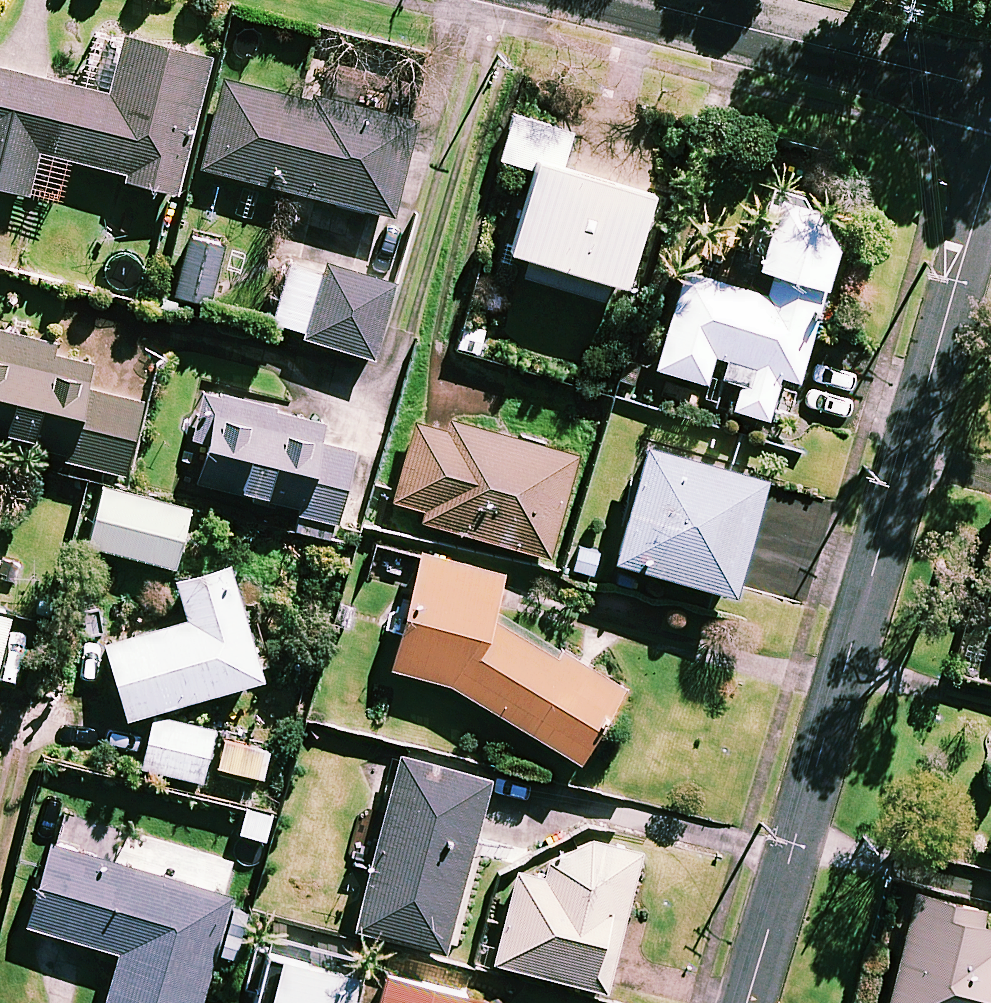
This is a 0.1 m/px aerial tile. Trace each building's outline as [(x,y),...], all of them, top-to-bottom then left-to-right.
[(124,44),(110,101),(0,74),(0,196),(28,203),(39,159),(125,180),(123,188),(176,201),(209,65),(124,44)] [(416,129),(223,84),(201,177),(394,222),(416,129)] [(571,138),(514,121),(501,165),(534,174),(508,263),(624,297),(651,205),(560,178),(571,138)] [(846,226),(779,206),(750,298),(683,277),(653,374),(705,390),(713,363),(728,367),(715,410),(766,426),(779,385),(795,390),(846,226)] [(228,254),(190,242),(172,298),(210,310),(228,254)] [(398,284),(324,266),(322,277),(286,269),(271,330),(301,338),(299,346),(378,366),(398,284)] [(0,338),(0,443),(52,455),(50,462),(125,479),(142,409),(87,396),(93,370),(54,361),(56,351),(0,338)] [(209,450),(200,490),(299,514),(297,523),(336,533),(355,458),(319,449),(324,425),(203,395),(191,445),(209,450)] [(577,463),(419,419),(391,519),(549,563),(577,463)] [(764,487),(646,455),(615,571),(733,603),(764,487)] [(191,514),(103,490),(86,550),(174,575),(191,514)] [(423,557),(393,676),(448,689),(579,769),(626,693),(564,655),(559,663),(495,624),(507,577),(423,557)] [(261,687),(229,573),(174,589),(186,629),(104,651),(125,725),(261,687)] [(11,618),(0,615),(0,663),(11,618)] [(213,736),(154,723),(143,774),(202,786),(213,736)] [(267,753),(222,748),(219,776),(264,782),(267,753)] [(488,788),(399,766),(357,936),(445,959),(488,788)] [(281,811),(244,801),(233,847),(270,856),(281,811)] [(120,839),(113,866),(54,849),(30,933),(120,958),(107,1002),(203,1002),(240,872),(120,839)] [(641,859),(592,843),(533,876),(520,872),(495,970),(606,998),(641,859)] [(916,899),(889,1002),(990,1002),(990,948),(976,944),(983,917),(916,899)] [(254,945),(240,995),(256,1000),(255,1002),(353,1002),(361,974),(254,945)] [(381,984),(377,1002),(458,1002),(381,984)]
